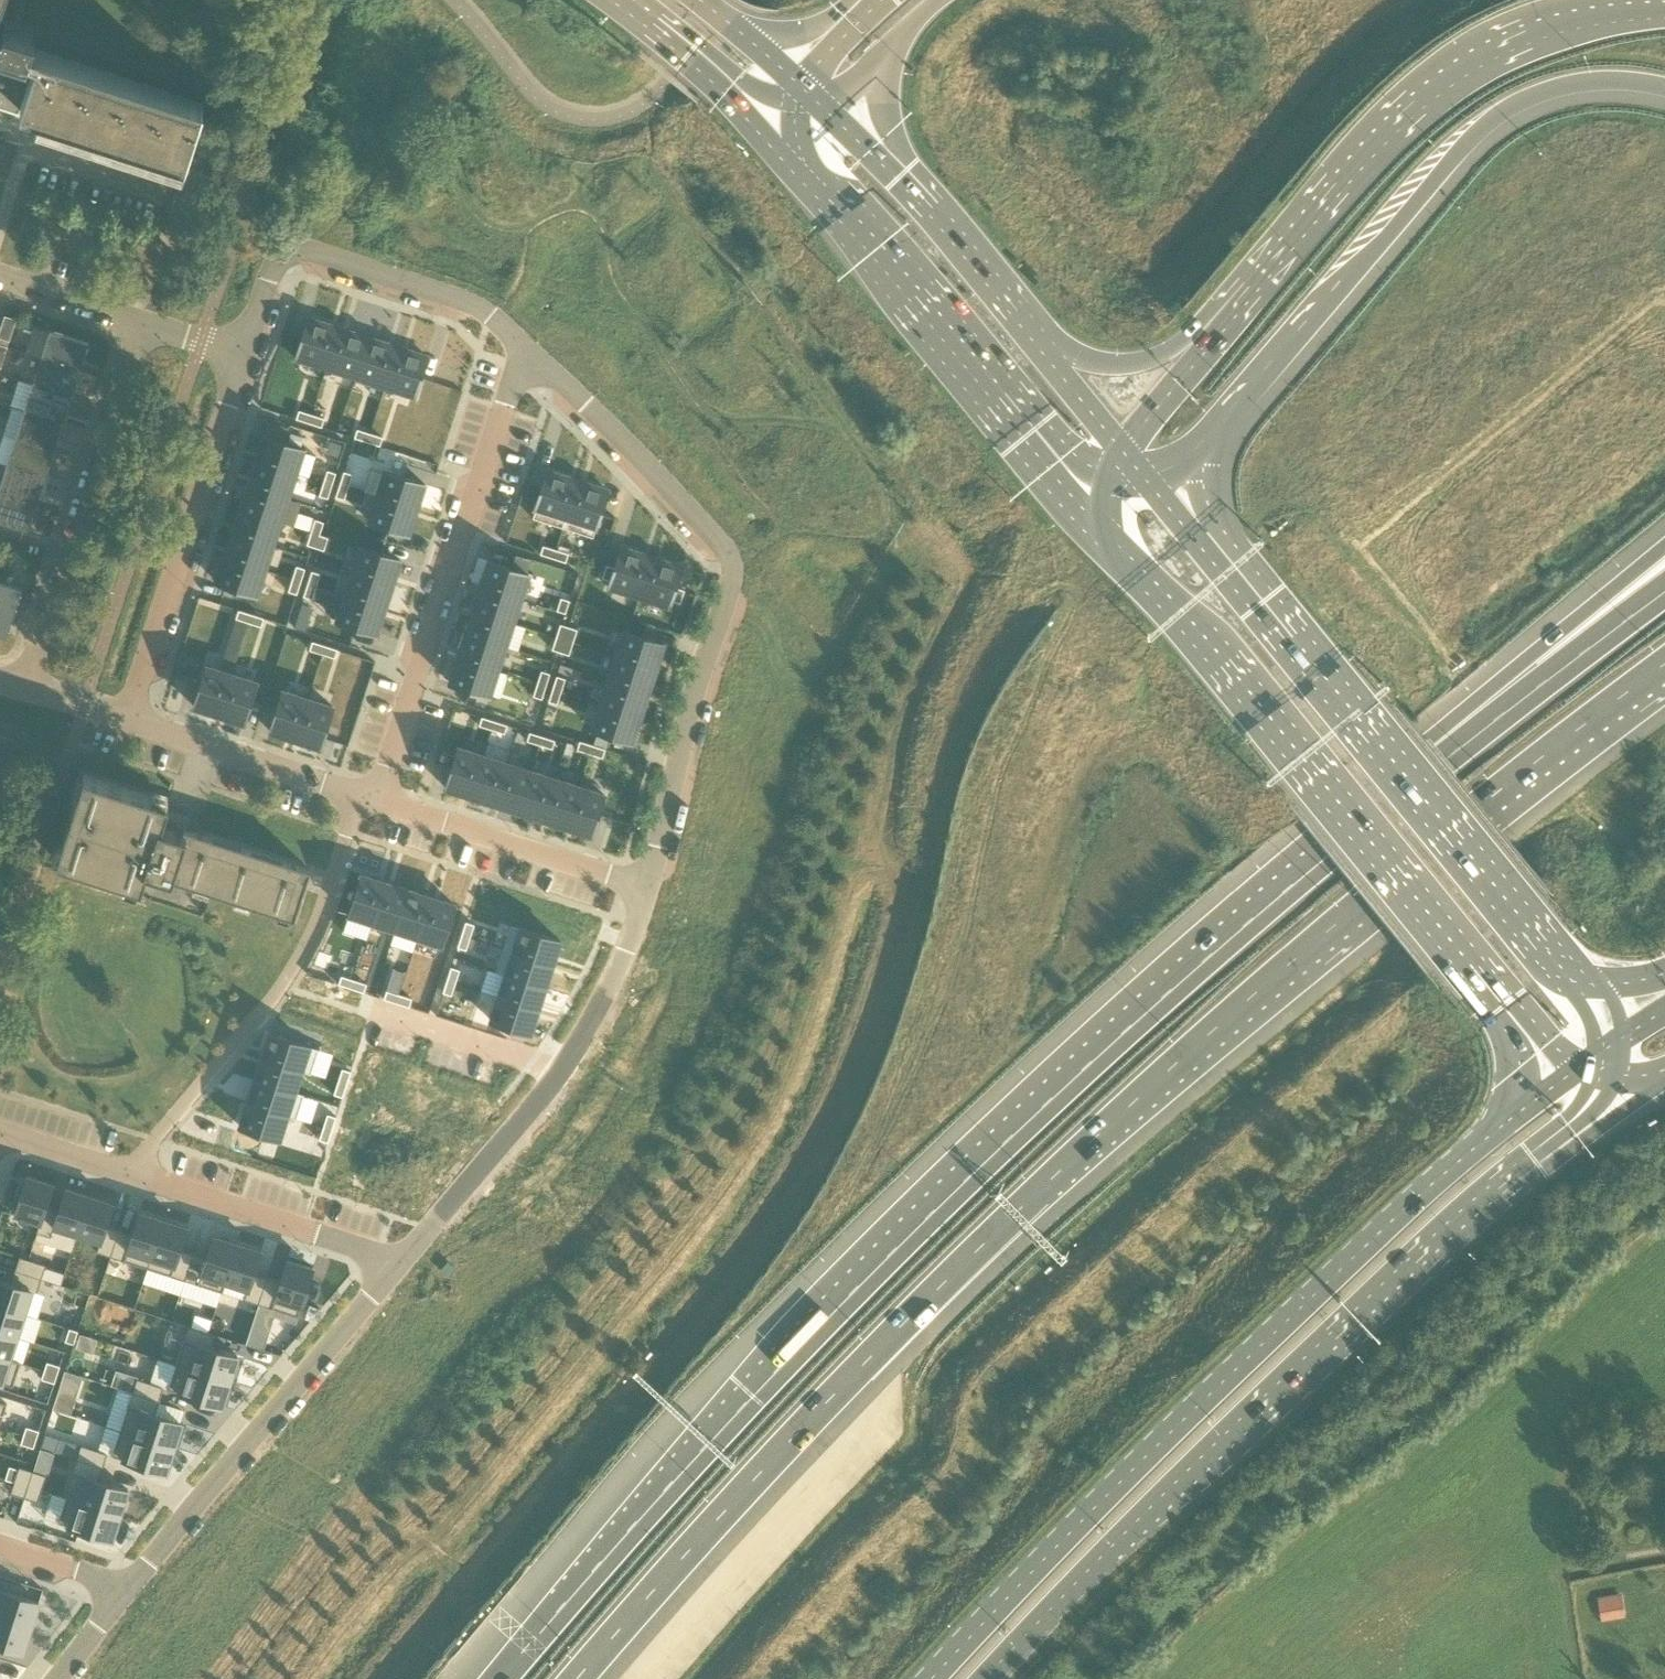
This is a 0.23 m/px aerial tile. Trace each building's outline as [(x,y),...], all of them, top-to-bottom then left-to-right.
[(27,86),(19,111),(9,108),(8,109),(187,167),(187,165),(183,164),(203,102),(201,101),(201,102),(31,47),(35,34),(5,24),(0,38),(0,37),(0,78),(27,86)] [(298,297),(284,342),(316,352),(330,307),(298,297)] [(330,307),(316,352),(346,361),(350,348),(359,316),(330,307)] [(10,341),(17,319),(5,316),(0,332),(0,337),(10,341)] [(350,348),(346,361),(375,370),(388,325),(359,316),(350,348)] [(388,325),(375,370),(407,379),(422,335),(388,325)] [(42,358),(80,370),(89,342),(51,330),(42,358)] [(71,397),(80,370),(42,358),(33,384),(71,397)] [(25,411),(63,423),(71,397),(33,384),(25,411)] [(289,395),(286,401),(299,406),(299,405),(301,398),(289,395)] [(299,405),(299,406),(312,410),(315,402),(301,398),(299,405)] [(54,450),(63,423),(25,411),(16,438),(54,450)] [(348,413),(346,420),(358,425),(361,417),(348,413)] [(359,425),(358,425),(371,429),(374,420),(361,417),(359,425)] [(253,419),(244,447),(286,460),(296,432),(253,419)] [(8,464),(46,477),(54,450),(16,438),(8,464)] [(244,447),(238,471),(279,485),(286,460),(244,447)] [(319,456),(315,468),(323,471),(326,457),(319,456)] [(375,457),(366,484),(410,497),(418,470),(375,457)] [(335,460),(330,473),(339,476),(343,462),(335,460)] [(46,477),(8,464),(0,488),(0,491),(37,503),(46,477)] [(315,468),(310,481),(319,484),(323,471),(315,468)] [(238,471),(229,495),(273,510),(279,485),(238,471)] [(537,512),(567,522),(580,481),(550,472),(537,512)] [(330,473),(327,487),(335,488),(339,476),(330,473)] [(580,481),(567,522),(596,532),(610,491),(580,481)] [(366,484),(357,512),(402,525),(410,497),(366,484)] [(0,491),(0,521),(28,530),(37,503),(0,491)] [(229,495),(221,521),(265,534),(273,510),(229,495)] [(307,506),(303,519),(311,522),(315,509),(307,506)] [(303,519),(299,532),(306,534),(309,528),(311,522),(303,519)] [(221,521),(214,546),(247,556),(257,559),(265,534),(221,521)] [(309,528),(306,534),(317,538),(319,523),(311,522),(309,528)] [(352,531),(344,558),(348,560),(387,572),(395,544),(352,531)] [(542,553),(555,558),(558,549),(545,545),(542,553)] [(214,546),(206,573),(249,587),(257,559),(247,556),(214,546)] [(570,553),(558,549),(555,558),(568,562),(570,553)] [(641,599),(654,559),(624,549),(618,568),(614,581),(611,590),(641,599)] [(286,560),(284,567),(293,570),(296,556),(288,554),(286,560)] [(344,558),(335,584),(351,588),(379,597),(387,572),(348,560),(344,558)] [(674,600),(678,587),(684,569),(654,559),(641,599),(671,609),(674,600)] [(303,560),(301,572),(308,575),(312,562),(303,560)] [(480,585),(521,598),(529,572),(488,560),(480,585)] [(605,578),(614,581),(618,568),(609,565),(605,578)] [(284,567),(280,579),(288,582),(293,570),(284,567)] [(301,572),(296,584),(304,588),(308,575),(301,572)] [(0,589),(0,633),(7,635),(22,588),(21,588),(2,582),(0,589)] [(335,584),(327,611),(371,625),(379,597),(351,588),(335,584)] [(473,609),(513,622),(521,598),(480,585),(473,609)] [(678,587),(674,600),(683,603),(686,590),(678,587)] [(557,609),(566,612),(570,599),(561,596),(557,609)] [(221,598),(219,606),(231,610),(233,602),(221,598)] [(233,602),(231,610),(243,614),(245,606),(233,602)] [(506,646),(513,622),(473,609),(465,633),(506,646)] [(558,637),(567,640),(571,627),(562,624),(558,637)] [(567,640),(575,642),(579,629),(571,627),(567,640)] [(292,628),(289,635),(303,640),(305,631),(292,628)] [(623,629),(615,654),(656,667),(664,641),(623,629)] [(305,631),(303,640),(315,644),(318,635),(305,631)] [(465,633),(458,657),(498,670),(506,646),(465,633)] [(567,640),(558,637),(554,650),(563,652),(567,640)] [(567,640),(563,652),(572,655),(575,642),(567,640)] [(188,654),(174,699),(201,708),(214,663),(188,654)] [(656,667),(615,654),(608,678),(648,691),(656,667)] [(490,695),(498,670),(458,657),(450,682),(490,695)] [(214,663),(201,708),(227,716),(242,670),(214,663)] [(539,684),(548,687),(552,674),(543,671),(539,684)] [(558,676),(554,689),(563,692),(567,679),(558,676)] [(261,677),(248,721),(274,731),(288,685),(261,677)] [(641,716),(649,693),(608,679),(600,703),(641,716)] [(548,687),(539,684),(535,697),(544,700),(548,687)] [(288,685),(274,731),(301,739),(315,694),(288,685)] [(563,692),(554,689),(550,702),(559,704),(563,692)] [(641,716),(600,703),(592,728),(633,741),(641,716)] [(481,725),(494,729),(497,720),(484,716),(481,725)] [(509,725),(497,720),(494,729),(506,733),(509,725)] [(529,741),(542,745),(545,736),(532,732),(529,741)] [(558,740),(545,736),(542,745),(555,749),(558,740)] [(579,749),(592,753),(595,745),(582,740),(579,749)] [(608,749),(595,745),(592,753),(605,757),(608,749)] [(446,787),(471,795),(484,755),(459,747),(450,775),(446,787)] [(484,755),(471,795),(495,803),(508,763),(484,755)] [(495,803),(519,811),(532,770),(508,763),(495,803)] [(556,778),(532,770),(519,811),(543,819),(556,778)] [(169,801),(166,800),(84,774),(57,859),(141,887),(147,869),(169,876),(168,878),(277,913),(295,919),(311,869),(186,829),(190,818),(166,810),(169,801)] [(543,819),(567,826),(580,786),(556,778),(543,819)] [(567,826),(592,834),(599,810),(604,794),(580,786),(567,826)] [(775,795),(772,808),(780,810),(783,797),(775,795)] [(772,808),(769,822),(778,823),(780,810),(772,808)] [(765,847),(763,855),(776,858),(778,849),(765,847)] [(763,855),(761,864),(774,867),(776,858),(763,855)] [(362,874),(350,915),(373,922),(386,882),(362,874)] [(386,882),(373,922),(396,930),(409,889),(386,882)] [(409,889),(396,930),(418,937),(431,896),(409,889)] [(431,896),(418,937),(442,944),(455,904),(431,896)] [(466,921),(462,934),(471,937),(475,924),(466,921)] [(511,924),(504,947),(553,963),(554,961),(556,955),(561,940),(511,924)] [(462,934),(458,947),(466,949),(471,937),(462,934)] [(504,947),(496,971),(505,974),(505,973),(546,986),(550,972),(552,966),(553,963),(504,947)] [(451,967),(448,979),(456,982),(460,970),(451,967)] [(488,968),(481,990),(498,995),(498,996),(539,1009),(539,1006),(541,1000),(546,986),(505,973),(505,974),(496,971),(488,968)] [(342,975),(339,984),(352,988),(355,980),(342,975)] [(448,979),(444,992),(452,995),(456,982),(448,979)] [(355,980),(352,988),(364,992),(367,984),(355,980)] [(387,990),(384,999),(397,1003),(400,994),(387,990)] [(400,994),(397,1003),(410,1007),(413,998),(400,994)] [(718,995),(714,1003),(726,1009),(730,1001),(718,995)] [(498,996),(491,1019),(531,1032),(536,1017),(538,1011),(539,1009),(498,996)] [(714,1003),(710,1011),(722,1017),(726,1009),(714,1003)] [(263,1054),(262,1056),(303,1069),(302,1070),(311,1073),(319,1049),(272,1033),(270,1033),(268,1038),(265,1048),(263,1054)] [(698,1034),(693,1046),(701,1050),(706,1038),(698,1034)] [(693,1046),(687,1058),(695,1062),(701,1050),(693,1046)] [(259,1065),(255,1079),(295,1092),(296,1091),(302,1070),(303,1069),(262,1056),(261,1059),(259,1065)] [(343,1068),(339,1081),(347,1084),(351,1071),(343,1068)] [(402,1100),(401,1101),(442,1114),(442,1112),(444,1106),(449,1091),(409,1078),(402,1100)] [(248,1099),(248,1102),(288,1115),(288,1116),(297,1118),(304,1094),(296,1091),(295,1092),(255,1079),(250,1093),(248,1099)] [(339,1081),(335,1094),(343,1096),(347,1084),(339,1081)] [(245,1110),(240,1125),(280,1138),(288,1116),(288,1115),(248,1102),(247,1104),(245,1110)] [(328,1114),(324,1126),(333,1129),(337,1117),(328,1114)] [(324,1126),(320,1139),(328,1142),(333,1129),(324,1126)] [(43,1206),(45,1207),(53,1184),(27,1175),(14,1214),(38,1222),(43,1206)] [(76,1234),(89,1195),(65,1188),(58,1211),(45,1207),(43,1206),(38,1222),(39,1222),(36,1232),(50,1237),(53,1227),(76,1234)] [(599,1192),(590,1202),(597,1208),(606,1197),(599,1192)] [(109,1255),(118,1229),(105,1225),(113,1203),(89,1195),(76,1234),(99,1242),(96,1251),(109,1255)] [(590,1202),(582,1212),(589,1218),(597,1208),(590,1202)] [(150,1258),(162,1219),(138,1211),(131,1233),(118,1229),(109,1255),(123,1260),(126,1250),(150,1258)] [(170,1274),(183,1278),(191,1253),(178,1248),(185,1226),(162,1219),(150,1258),(173,1265),(170,1274)] [(566,1232),(561,1239),(571,1247),(577,1241),(566,1232)] [(205,1257),(191,1253),(183,1278),(197,1282),(200,1273),(223,1280),(235,1242),(212,1235),(205,1257)] [(561,1239),(555,1246),(565,1254),(571,1247),(561,1239)] [(257,1302),(265,1276),(251,1272),(259,1249),(235,1242),(223,1280),(246,1288),(243,1297),(257,1302)] [(20,1256),(15,1270),(41,1279),(46,1265),(20,1256)] [(279,1281),(265,1276),(257,1302),(270,1306),(273,1297),(299,1305),(311,1266),(286,1258),(279,1281)] [(15,1270),(11,1284),(0,1281),(0,1306),(24,1314),(32,1290),(36,1292),(41,1279),(15,1270)] [(0,1306),(0,1332),(16,1337),(24,1314),(0,1306)] [(176,1365),(229,1381),(237,1356),(209,1347),(213,1334),(188,1325),(176,1365)] [(70,1328),(66,1341),(74,1344),(79,1331),(70,1328)] [(444,1331),(438,1338),(448,1346),(454,1340),(444,1331)] [(16,1337),(0,1332),(0,1356),(9,1359),(16,1337)] [(0,1356),(0,1382),(2,1382),(9,1359),(0,1356)] [(58,1374),(61,1365),(48,1362),(45,1370),(58,1374)] [(221,1405),(229,1381),(176,1365),(168,1389),(221,1405)] [(55,1383),(58,1374),(45,1370),(42,1378),(55,1383)] [(72,1412),(85,1375),(69,1370),(56,1406),(72,1412)] [(138,1378),(133,1392),(160,1401),(164,1387),(138,1378)] [(404,1378),(399,1385),(409,1394),(415,1387),(404,1378)] [(120,1430),(172,1447),(180,1422),(154,1414),(160,1401),(133,1392),(120,1430)] [(393,1393),(387,1399),(397,1408),(403,1401),(393,1393)] [(24,1435),(37,1439),(40,1430),(27,1426),(24,1435)] [(172,1447),(120,1430),(112,1455),(164,1472),(172,1447)] [(37,1439),(24,1435),(22,1443),(34,1447),(37,1439)] [(353,1440),(347,1447),(357,1455),(363,1448),(353,1440)] [(82,1445),(77,1458),(104,1466),(108,1454),(82,1445)] [(42,1448),(37,1468),(50,1471),(56,1451),(42,1448)] [(127,1489),(99,1480),(104,1466),(77,1458),(73,1471),(84,1475),(75,1499),(119,1513),(127,1489)] [(15,1481),(19,1469),(10,1466),(6,1479),(15,1481)] [(25,1497),(34,1471),(21,1467),(12,1493),(25,1497)] [(34,1471),(25,1497),(38,1502),(47,1475),(34,1471)] [(260,1498),(243,1518),(275,1545),(292,1525),(260,1498)] [(75,1499),(67,1525),(110,1539),(119,1513),(75,1499)] [(243,1518),(226,1538),(259,1565),(275,1545),(243,1518)] [(32,1627),(40,1602),(0,1589),(0,1616),(32,1627)] [(1597,1597),(1600,1614),(1624,1611),(1621,1594),(1597,1597)] [(32,1627),(0,1616),(0,1650),(2,1645),(24,1652),(32,1627)] [(113,1678),(131,1678),(120,1670),(113,1678)]
